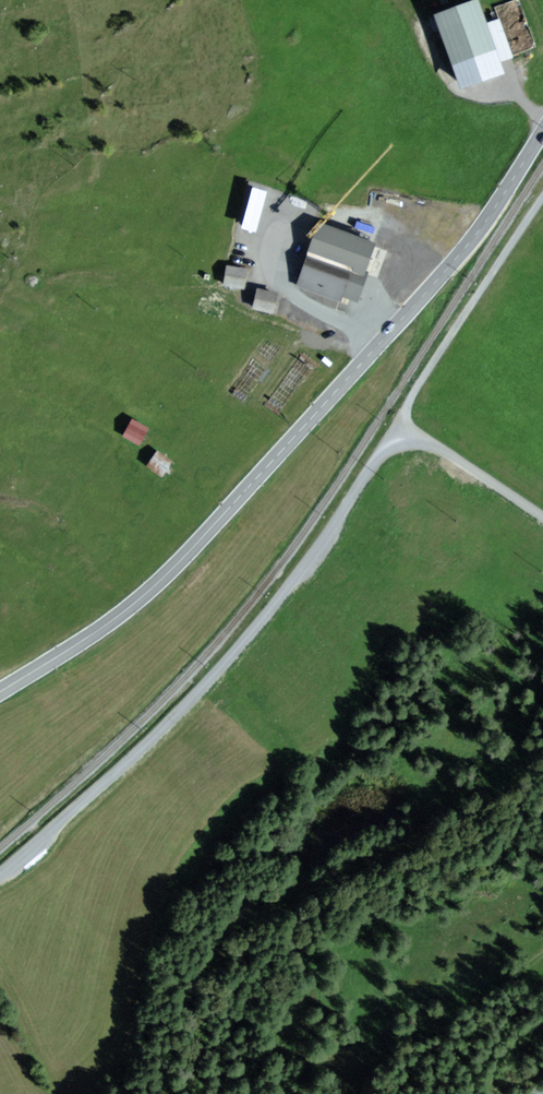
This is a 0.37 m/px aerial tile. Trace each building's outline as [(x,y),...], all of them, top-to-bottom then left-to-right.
[(468,2),(430,14),(453,84),(490,72),(468,2)] [(383,243),(319,221),(297,286),(348,304),(359,273),(371,277),(383,243)] [(253,270),(228,265),(225,284),(249,289),(253,270)] [(282,293),(259,287),(254,306),(277,312),(282,293)] [(151,429),(133,419),(124,434),(143,444),(151,429)] [(175,461),(156,449),(147,464),(166,476),(175,461)]
